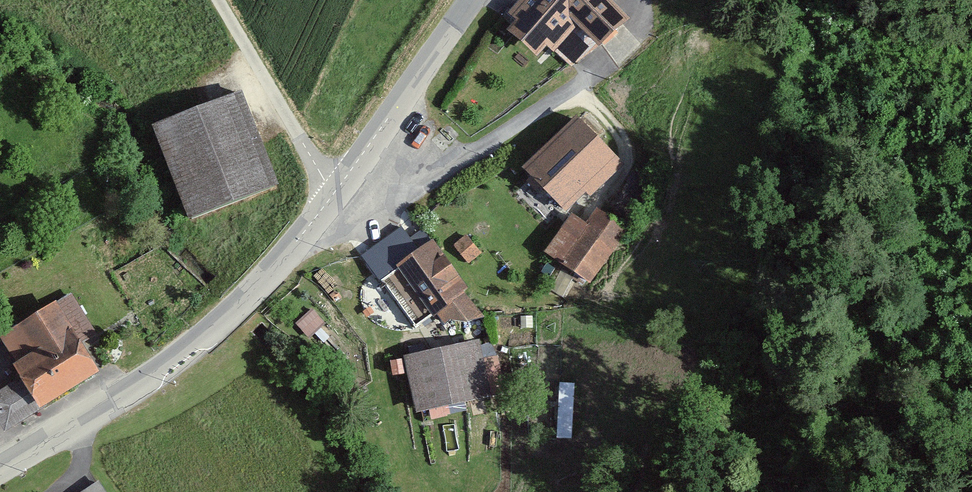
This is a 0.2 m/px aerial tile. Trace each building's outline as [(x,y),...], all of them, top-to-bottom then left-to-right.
[(510,11),(531,26),(555,0),(519,0),(510,11)] [(531,26),(552,46),(595,0),(555,0),(531,26)] [(616,0),(595,0),(552,46),(571,66),(632,18),(616,0)] [(279,182),(244,87),(160,117),(195,213),(279,182)] [(624,164),(576,112),(526,163),(567,211),(586,192),(590,196),(624,164)] [(571,269),(572,268),(590,282),(627,230),(650,179),(629,170),(608,216),(595,208),(585,221),(571,211),(544,250),(571,269)] [(471,289),(433,238),(378,279),(414,330),(437,314),(450,332),(482,310),(468,291),(471,289)] [(88,339),(98,332),(72,292),(0,337),(0,339),(23,375),(0,390),(0,428),(4,434),(108,371),(88,339)] [(482,339),(406,354),(417,409),(493,394),(482,339)] [(574,429),(577,380),(561,379),(559,428),(574,429)] [(75,491),(110,491),(102,478),(75,491)]
